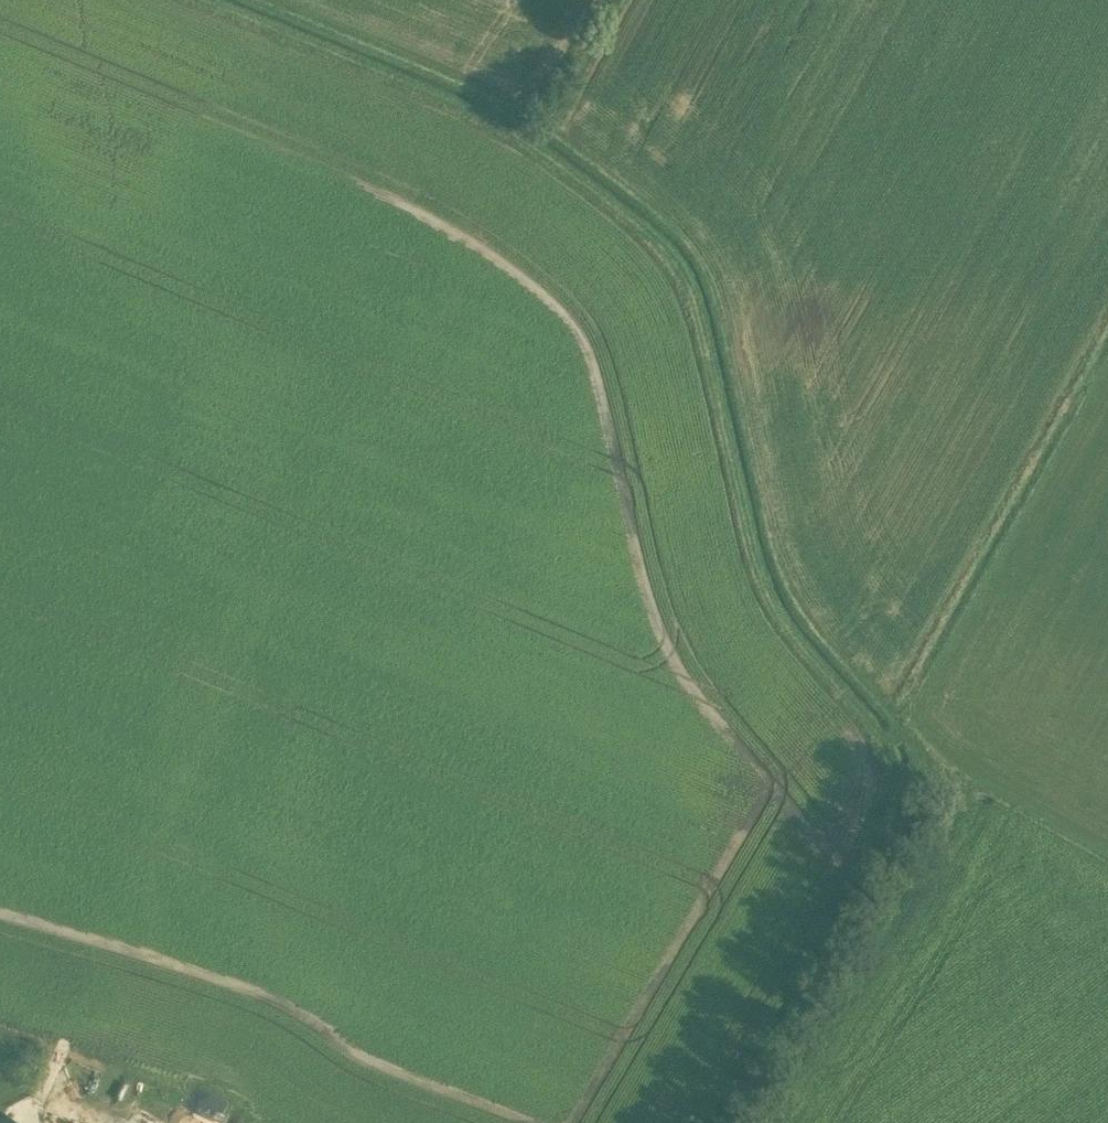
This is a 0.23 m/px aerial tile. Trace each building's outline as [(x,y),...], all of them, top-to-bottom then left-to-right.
[(3,1111),(0,1115),(0,1122),(21,1122),(3,1111)]
